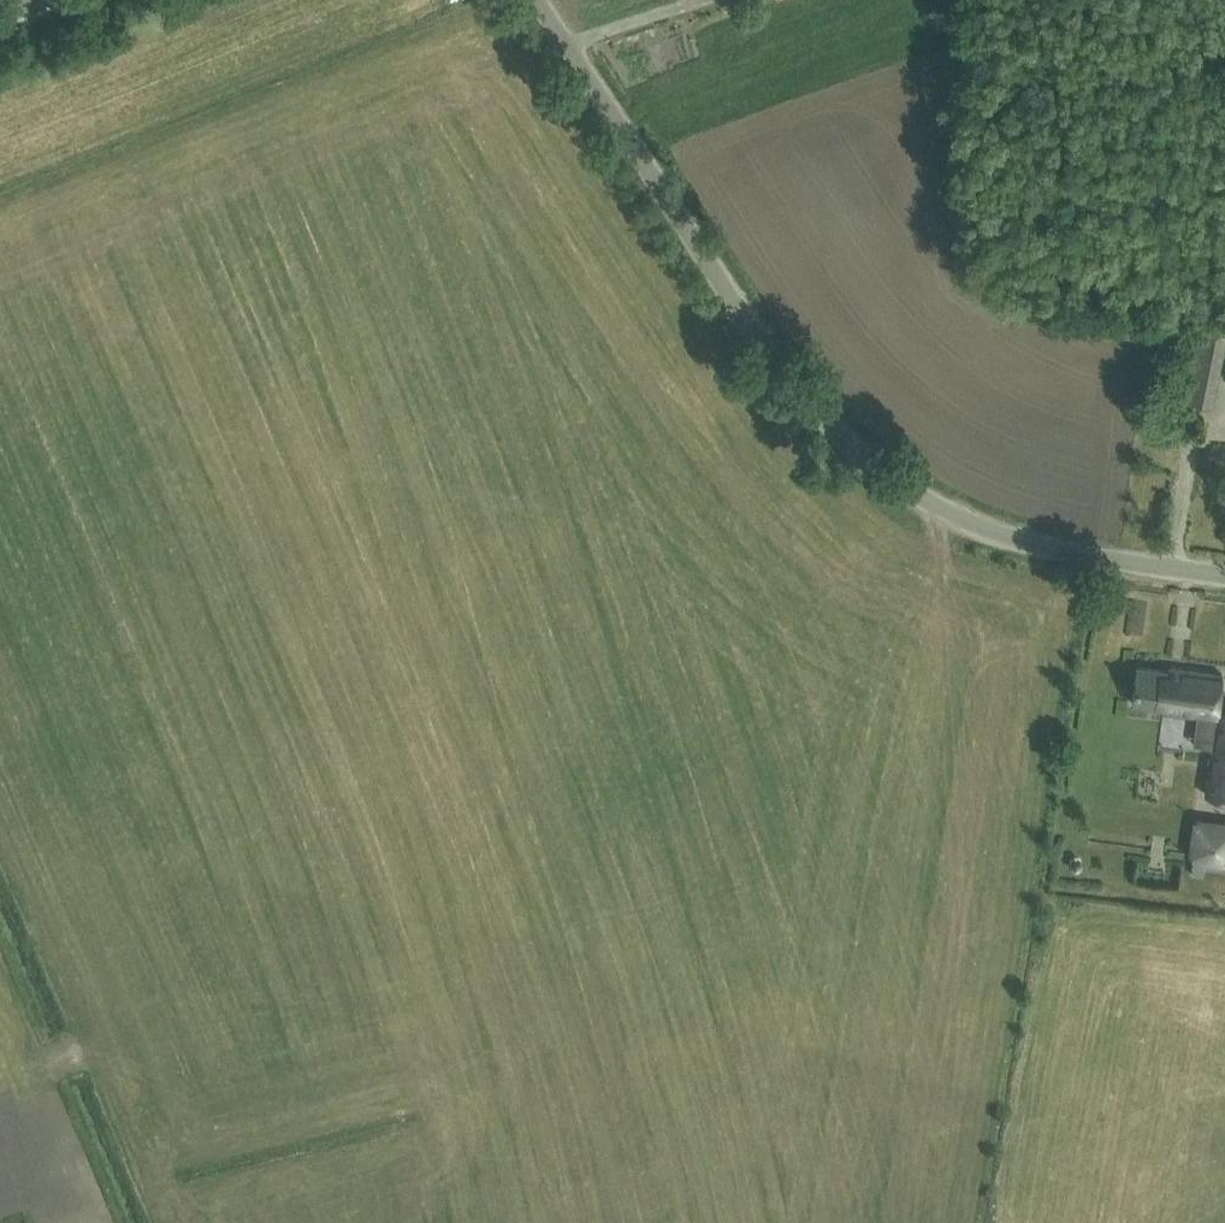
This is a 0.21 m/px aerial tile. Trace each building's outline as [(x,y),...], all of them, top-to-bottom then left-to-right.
[(1137,666),(1132,702),(1164,706),(1163,711),(1215,719),(1216,714),(1217,708),(1222,672),(1169,665),(1169,670),(1137,666)] [(1224,796),(1224,709),(1217,708),(1216,714),(1215,719),(1205,793),(1224,796)] [(1168,745),(1186,745),(1186,718),(1168,718),(1168,745)] [(1224,857),(1224,820),(1200,818),(1197,854),(1224,857)]
